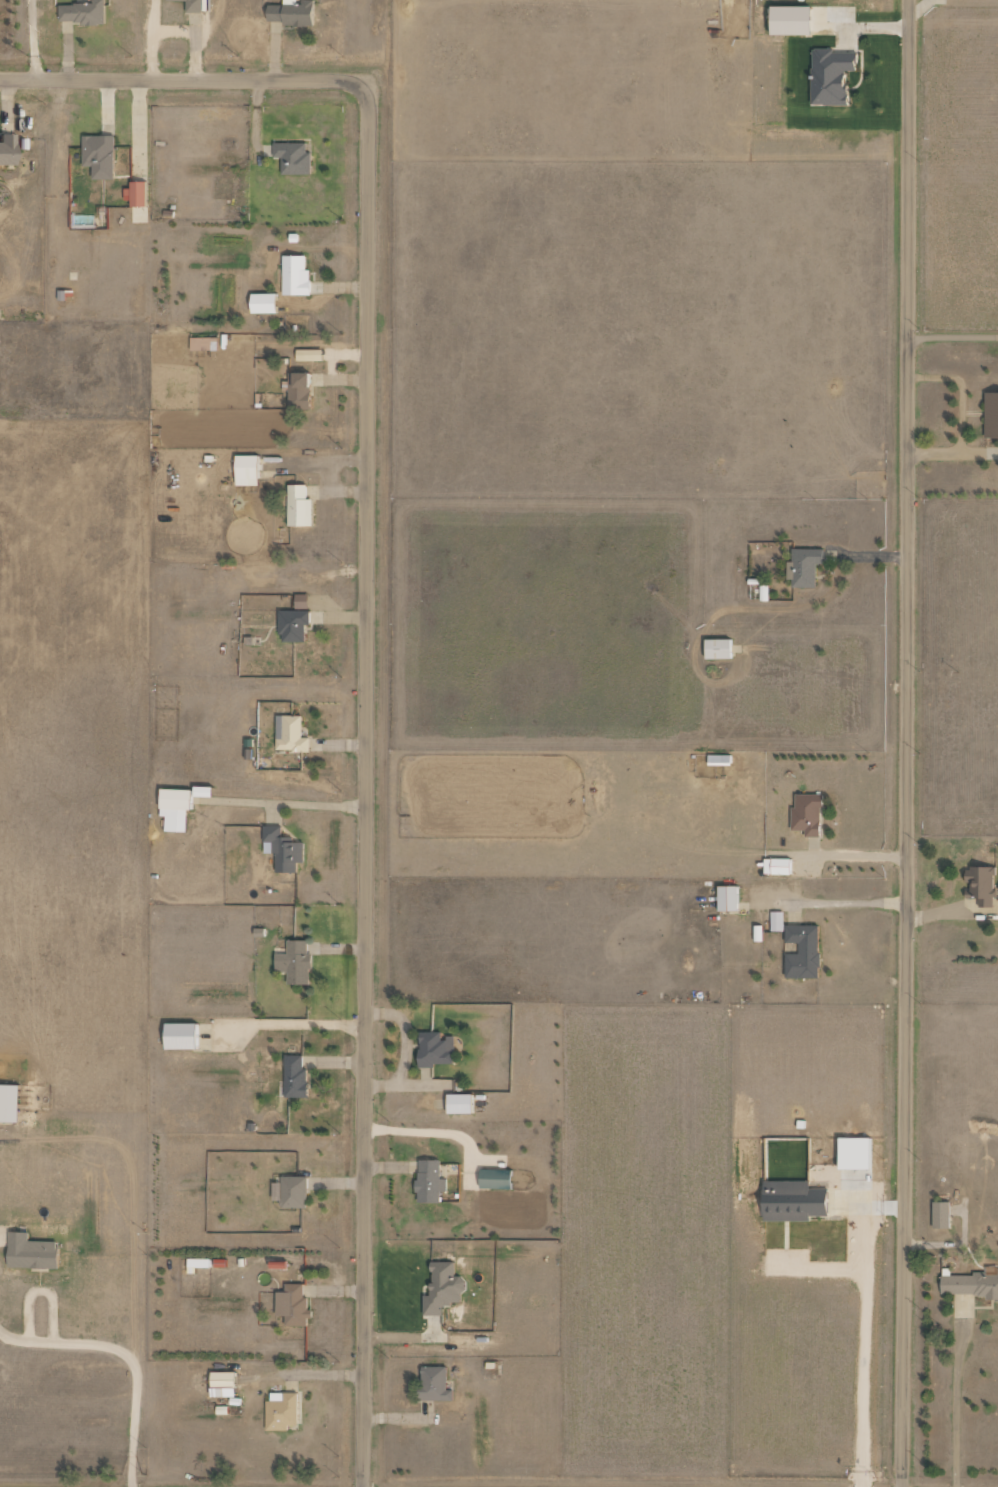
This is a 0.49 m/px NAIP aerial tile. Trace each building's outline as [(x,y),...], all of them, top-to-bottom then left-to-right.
[(58,4),(58,23),(104,21),(103,0),(92,0),(92,2),(58,4)] [(185,12),(201,12),(201,0),(185,0),(185,12)] [(313,0),(282,0),(282,4),(267,4),(266,23),(312,24),(313,0)] [(769,33),(810,34),(810,5),(770,4),(769,33)] [(809,104),(845,105),(846,70),(855,70),(855,52),(833,51),(833,48),(810,48),(809,104)] [(0,133),(0,165),(11,165),(12,133),(0,133)] [(82,134),(81,165),(91,165),(91,178),(113,178),(114,135),(82,134)] [(280,173),(310,173),(310,152),(305,152),(305,142),(272,142),(272,157),(280,157),(280,173)] [(145,181),(129,181),(130,188),(126,188),(126,206),(146,205),(145,181)] [(282,295),(309,295),(309,268),(305,268),(305,255),(282,255),(282,295)] [(275,293),(250,293),(250,313),(275,313),(275,293)] [(217,349),(216,336),(190,337),(190,350),(217,349)] [(321,349),(296,349),(295,361),(321,361),(321,349)] [(308,372),(287,372),(289,409),(310,409),(308,372)] [(997,437),(997,391),(984,391),(983,437),(997,437)] [(256,485),(257,455),(235,455),(234,485),(256,485)] [(287,526),(311,526),(311,498),(305,498),(305,484),(287,484),(287,526)] [(822,548),(791,549),(791,561),(786,561),(786,579),(791,579),(791,588),(815,587),(815,564),(822,563),(822,548)] [(759,600),(767,600),(767,584),(758,584),(759,600)] [(307,609),(307,594),(294,594),(294,608),(307,609)] [(278,610),(279,641),(304,641),(304,625),(309,625),(309,610),(278,610)] [(730,639),(705,638),(704,658),(730,658),(730,639)] [(301,737),(301,716),(275,715),(275,750),(308,751),(309,737),(301,737)] [(211,787),(193,786),(193,796),(210,797),(211,787)] [(159,816),(164,816),(164,831),(185,832),(186,809),(190,809),(191,789),(160,788),(159,816)] [(804,837),(819,836),(818,807),(822,807),(822,793),(792,794),(793,830),(804,830),(804,837)] [(275,872),(296,872),(296,862),(303,862),(303,842),(292,842),(292,837),(281,837),(281,826),(263,825),(263,853),(275,853),(275,872)] [(789,875),(790,859),(763,858),(763,874),(789,875)] [(978,906),(992,907),(993,867),(966,867),(965,898),(978,898),(978,906)] [(737,910),(737,885),(717,886),(718,911),(737,910)] [(783,911),(770,911),(770,931),(782,931),(783,911)] [(785,978),(818,977),(818,925),(785,925),(785,943),(798,943),(798,953),(784,954),(785,978)] [(286,983),(309,984),(310,952),(307,952),(307,940),(287,940),(286,953),(275,953),(274,971),(287,971),(286,983)] [(195,1048),(195,1022),(164,1022),(165,1049),(195,1048)] [(440,1032),(417,1032),(418,1067),(434,1067),(434,1064),(454,1063),(453,1037),(440,1037),(440,1032)] [(284,1097),(306,1096),(306,1068),(302,1069),(302,1055),(284,1055),(284,1097)] [(17,1121),(18,1084),(0,1084),(0,1121),(17,1121)] [(446,1113),(471,1113),(472,1093),(447,1093),(446,1113)] [(838,1168),(869,1168),(870,1137),(838,1137),(838,1168)] [(439,1202),(439,1191),(445,1191),(446,1178),(439,1178),(439,1160),(416,1159),(416,1202),(439,1202)] [(510,1169),(479,1169),(479,1188),(510,1188),(510,1169)] [(306,1176),(281,1176),(281,1182),(273,1182),(273,1195),(279,1195),(279,1207),(306,1207),(306,1176)] [(808,1182),(763,1181),(762,1220),(808,1220),(808,1215),(827,1215),(827,1188),(808,1188),(808,1182)] [(948,1201),(932,1202),(932,1228),(949,1228),(948,1201)] [(28,1232),(8,1231),(7,1266),(56,1268),(57,1241),(28,1240),(28,1232)] [(209,1259),(187,1258),(187,1273),(195,1273),(195,1267),(209,1267),(209,1259)] [(423,1315),(441,1315),(441,1304),(459,1304),(459,1291),(464,1291),(464,1277),(453,1277),(453,1262),(430,1262),(430,1296),(423,1296),(423,1315)] [(997,1296),(997,1268),(995,1268),(995,1273),(949,1274),(949,1268),(941,1268),(941,1296),(997,1296)] [(275,1292),(275,1316),(284,1316),(285,1326),(306,1325),(306,1318),(311,1318),(311,1309),(306,1309),(306,1297),(303,1297),(302,1283),(284,1284),(284,1291),(275,1292)] [(446,1366),(421,1366),(421,1386),(416,1386),(416,1400),(452,1399),(452,1389),(446,1389),(446,1366)] [(210,1386),(234,1386),(234,1372),(210,1371),(210,1386)] [(287,1430),(287,1425),(297,1425),(297,1393),(267,1392),(266,1430),(287,1430)]
